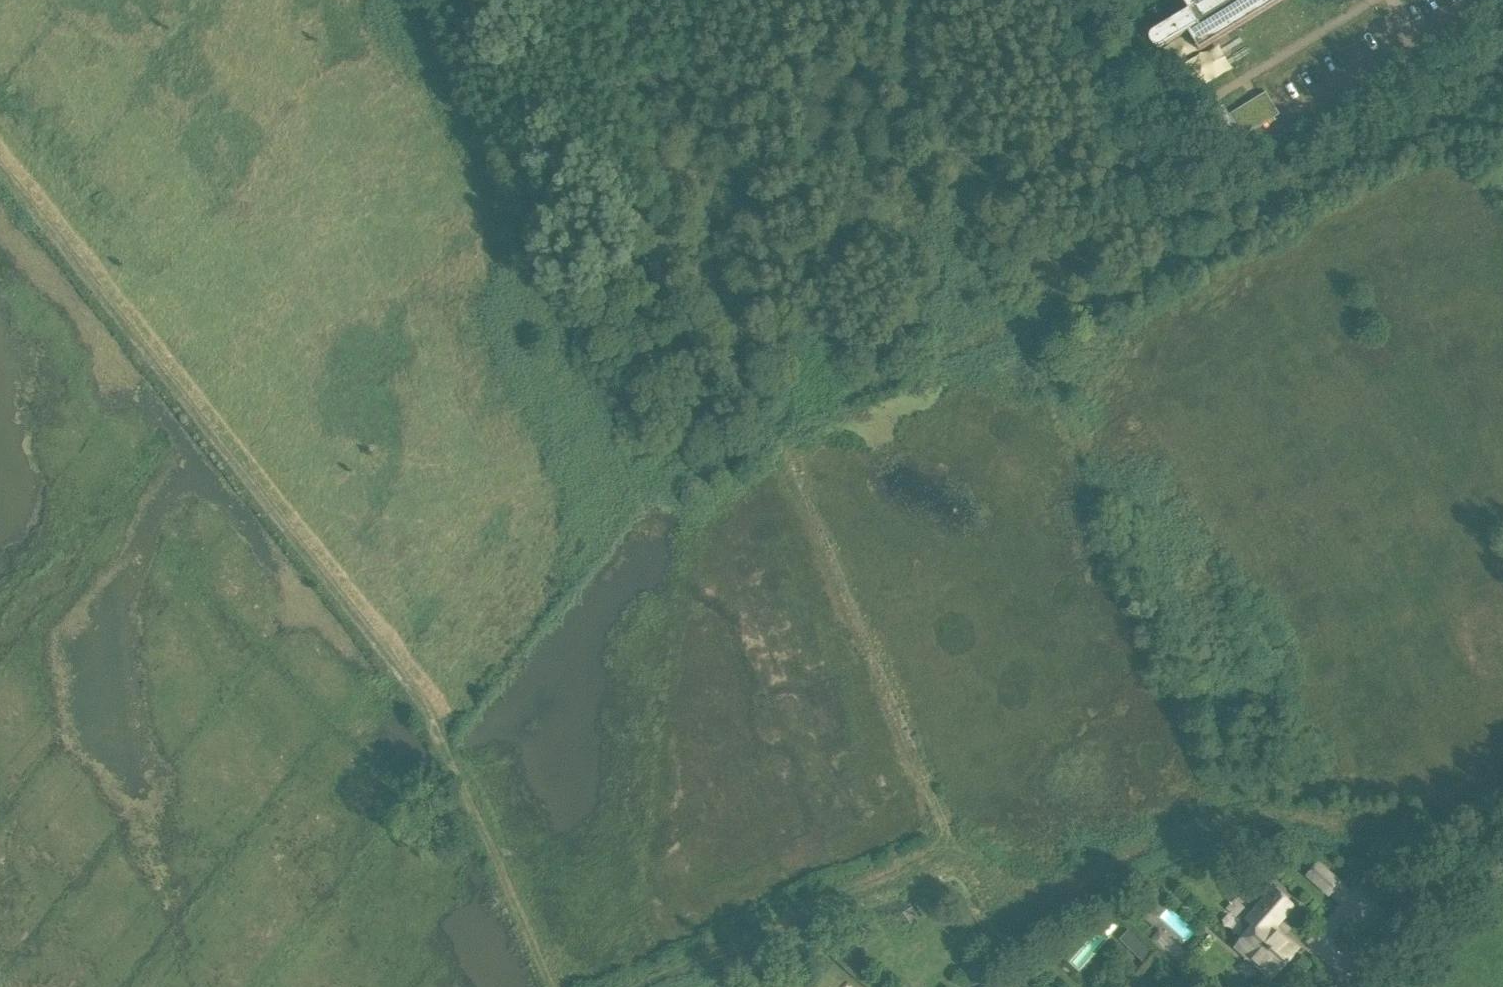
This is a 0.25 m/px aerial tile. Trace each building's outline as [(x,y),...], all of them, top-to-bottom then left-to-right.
[(1189,11),(1157,31),(1154,35),(1154,40),(1156,44),(1161,46),(1166,45),(1188,32),(1199,50),(1281,0),(1182,0),(1189,11)] [(1280,115),(1266,92),(1229,114),(1223,105),(1205,116),(1234,164),(1252,153),(1243,137),(1280,115)] [(1329,855),(1318,867),(1340,886),(1351,874),(1329,855)] [(1283,938),(1274,930),(1295,906),(1275,888),(1255,911),(1263,918),(1237,947),(1273,979),(1299,950),(1284,936),(1283,938)] [(1178,966),(1189,955),(1161,930),(1151,941),(1178,966)]
